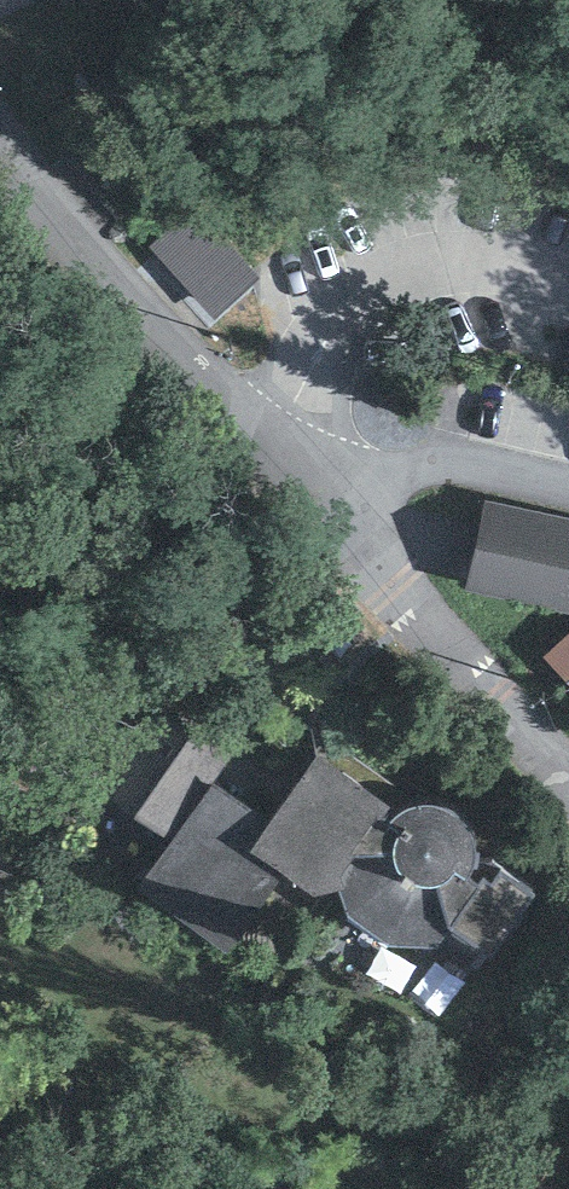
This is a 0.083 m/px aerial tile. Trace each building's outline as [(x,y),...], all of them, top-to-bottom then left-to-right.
[(197,208),(150,249),(215,321),(261,280),(197,208)] [(465,582),(568,606),(568,515),(485,495),(465,582)] [(545,650),(568,679),(568,629),(545,650)] [(219,759),(156,716),(103,793),(166,836),(219,759)] [(285,878),(313,898),(339,892),(350,918),(387,948),(439,949),(477,974),(534,896),(501,875),(492,887),(484,881),(481,886),(468,880),(473,875),(477,866),(477,850),(474,837),(465,826),(454,814),(435,809),(420,807),(408,811),(400,815),(318,756),(271,823),(250,852),(285,878)] [(271,823),(215,785),(137,889),(231,957),(285,878),(250,852),(271,823)] [(11,879),(0,874),(0,903),(11,879)]
